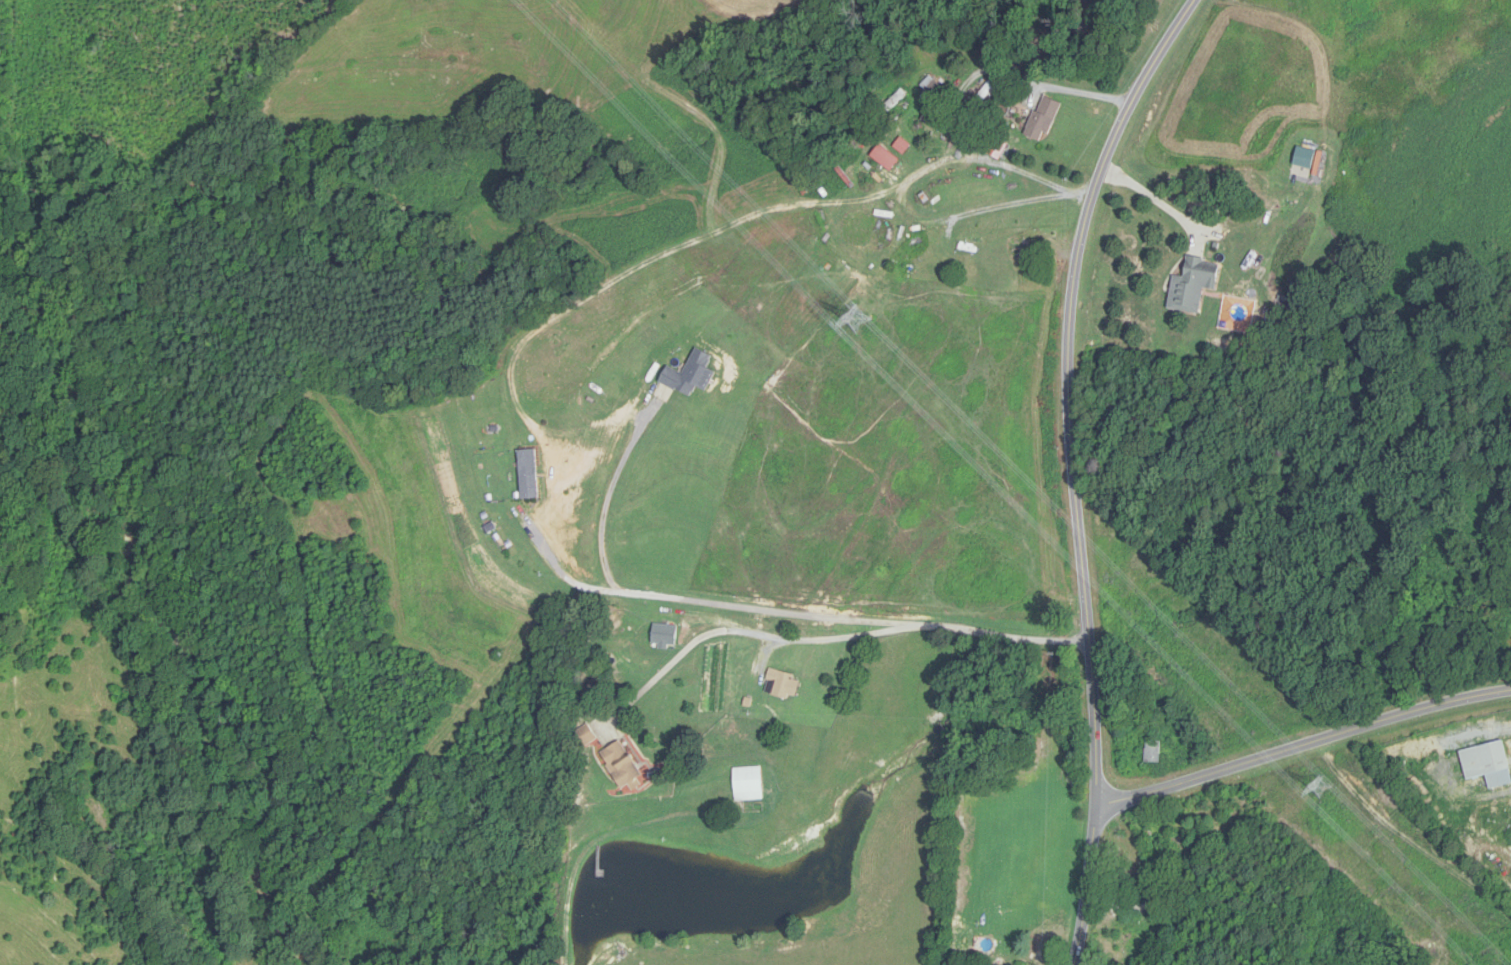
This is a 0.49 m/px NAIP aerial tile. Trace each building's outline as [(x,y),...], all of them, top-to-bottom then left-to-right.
[(922,87),(934,97),(942,87),(931,77),(922,87)] [(1002,86),(994,79),(966,111),(974,118),(1002,86)] [(888,106),(893,109),(903,96),(898,93),(888,106)] [(1062,105),(1042,96),(1025,136),(1045,145),(1062,105)] [(894,148),(904,155),(911,146),(901,138),(894,148)] [(899,162),(881,145),(871,155),(890,173),(899,162)] [(1173,275),(1169,309),(1200,313),(1203,288),(1217,290),(1220,262),(1187,257),(1184,277),(1173,275)] [(519,450),(520,498),(537,498),(537,450),(519,450)] [(798,697),(798,674),(767,674),(767,697),(798,697)] [(643,776),(622,740),(600,753),(621,789),(643,776)] [(1162,764),(1162,741),(1146,741),(1146,764),(1162,764)] [(1510,784),(1510,773),(1504,741),(1460,751),(1467,781),(1487,776),(1490,789),(1510,784)] [(763,768),(734,768),(734,801),(763,801),(763,768)]
